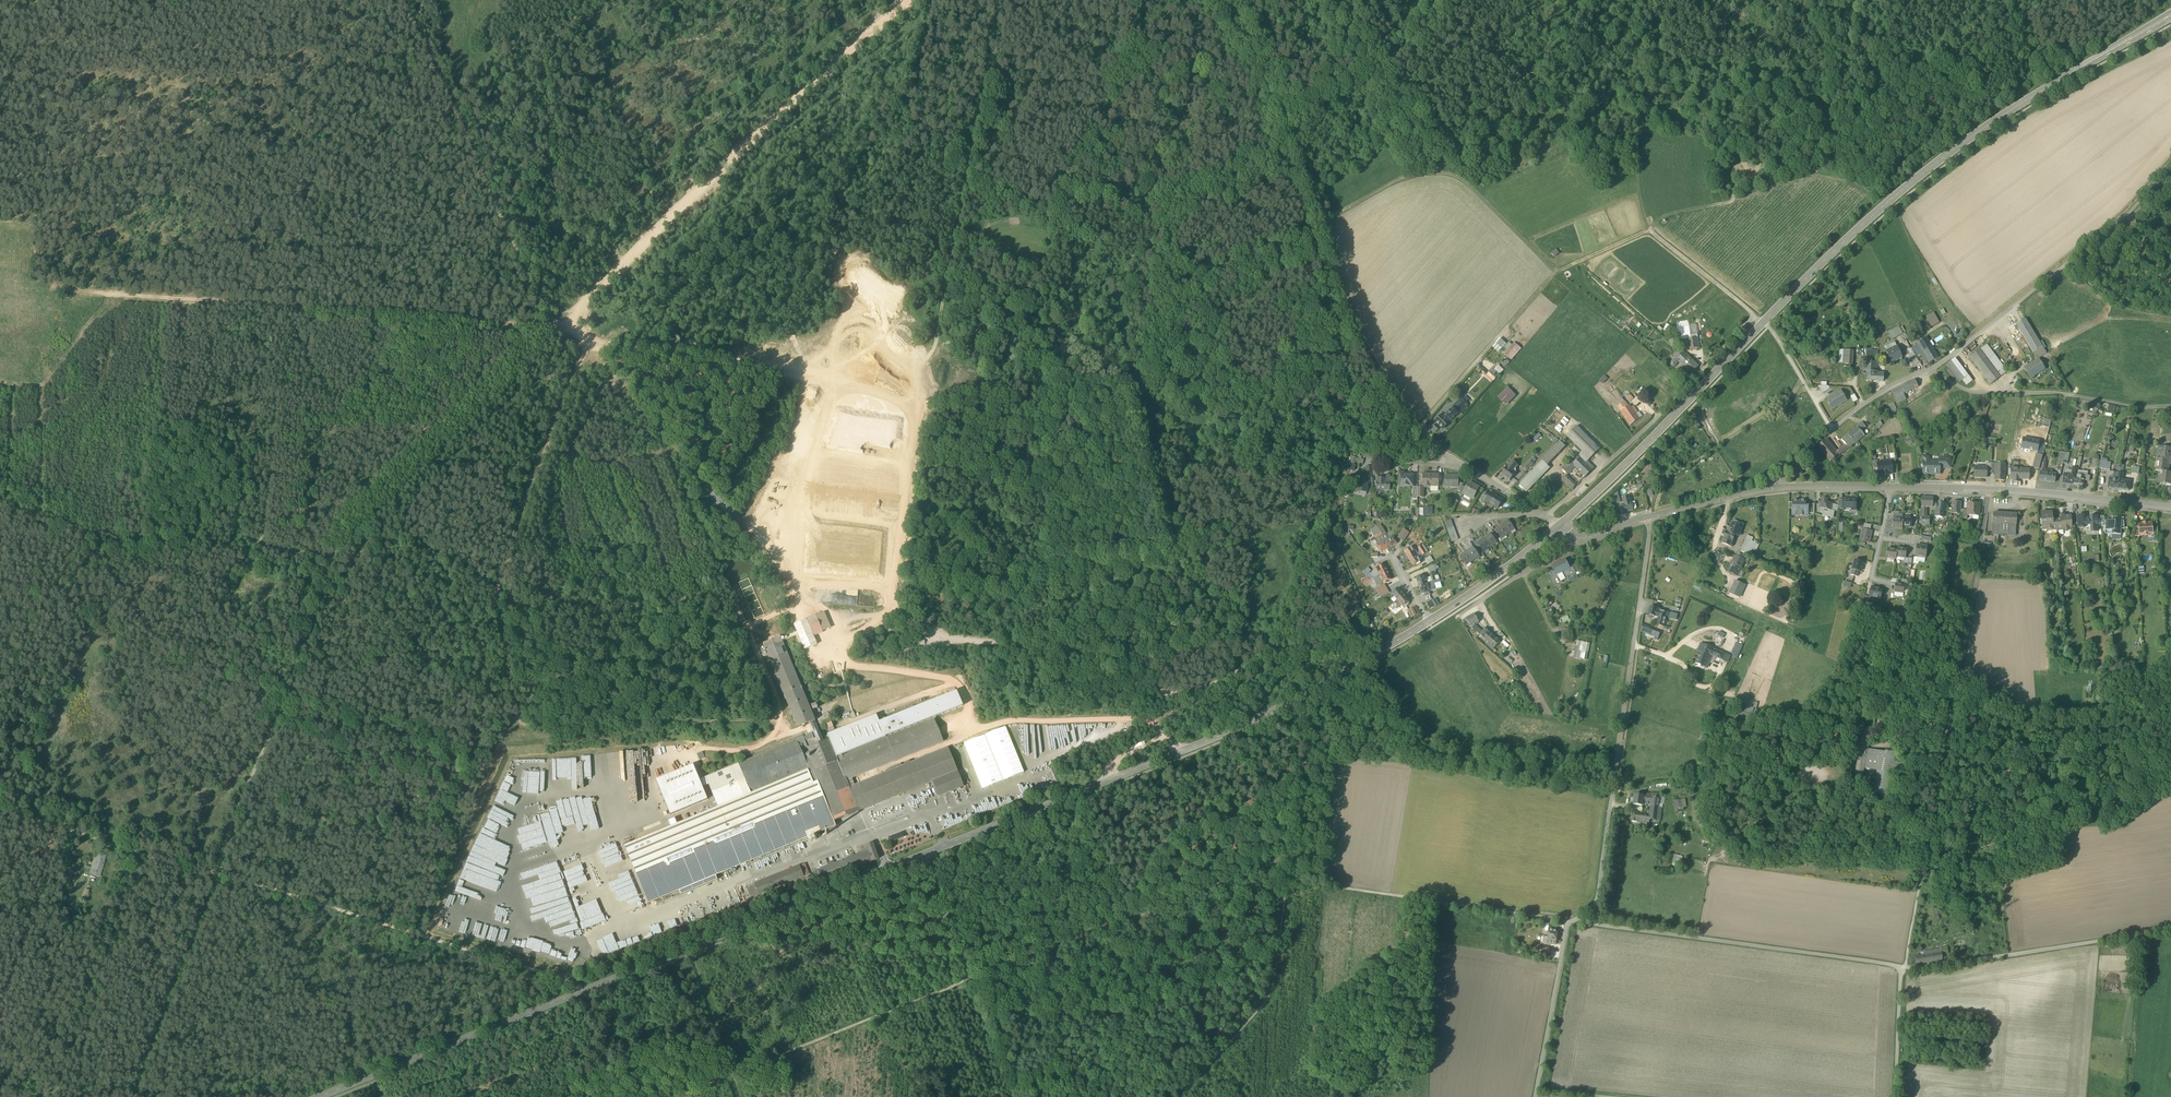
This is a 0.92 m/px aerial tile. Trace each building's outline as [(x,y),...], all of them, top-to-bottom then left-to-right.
[(1934,313),(1925,316),(1931,327),(1939,322),(1934,313)] [(2033,353),(2042,347),(2025,319),(2016,324),(2033,353)] [(1690,338),(1693,338),(1692,336),(1697,335),(1696,325),(1689,326),(1690,334),(1690,338)] [(1681,327),(1683,335),(1685,334),(1690,334),(1689,326),(1681,327)] [(1892,330),(1896,337),(1903,334),(1899,328),(1893,330),(1892,330)] [(1896,337),(1892,330),(1887,332),(1891,340),(1896,337)] [(1689,339),(1691,349),(1699,347),(1698,337),(1693,338),(1690,338),(1689,339)] [(1511,361),(1522,349),(1514,342),(1512,345),(1509,342),(1506,344),(1501,339),(1493,348),(1499,353),(1500,351),(1511,361)] [(1918,344),(1923,352),(1931,347),(1926,339),(1918,344)] [(1884,347),(1886,351),(1897,346),(1895,342),(1884,347)] [(1913,353),(1915,356),(1923,352),(1918,344),(1911,348),(1913,353)] [(1987,344),(1979,350),(1972,356),(1992,383),(1999,377),(2007,372),(1987,344)] [(1886,351),(1891,362),(1902,358),(1897,346),(1886,351)] [(1938,357),(1931,347),(1923,352),(1930,363),(1938,357)] [(2035,357),(2036,358),(2045,353),(2042,347),(2033,353),(2035,357)] [(1852,364),(1852,355),(1853,350),(1852,350),(1852,351),(1843,350),(1842,363),(1852,364)] [(1867,359),(1867,361),(1877,362),(1878,351),(1871,351),(1866,350),(1866,355),(1866,359),(1867,359)] [(1681,364),(1688,357),(1687,356),(1683,352),(1675,359),(1678,362),(1681,364)] [(1681,364),(1688,371),(1692,367),(1695,370),(1699,365),(1689,356),(1688,357),(1681,364)] [(1908,360),(1912,366),(1919,362),(1915,356),(1909,360),(1908,360)] [(1958,382),(1961,380),(1967,376),(1954,358),(1946,365),(1958,382)] [(1877,371),(1877,362),(1867,361),(1864,361),(1864,369),(1863,369),(1863,371),(1864,371),(1867,371),(1876,371),(1877,371)] [(2026,368),(2031,377),(2043,369),(2038,361),(2026,368)] [(1498,365),(1494,369),(1497,372),(1500,374),(1504,370),(1498,365)] [(1675,373),(1679,378),(1683,375),(1674,366),(1673,367),(1673,371),(1675,373)] [(1494,380),(1497,377),(1494,374),(1491,371),(1488,374),(1494,380)] [(1877,371),(1876,371),(1867,371),(1866,380),(1883,381),(1884,373),(1877,373),(1877,371)] [(1684,374),(1683,375),(1679,378),(1684,383),(1688,379),(1684,374)] [(1968,376),(1967,376),(1961,380),(1966,387),(1972,382),(1968,376)] [(1892,391),(1898,403),(1906,399),(1903,394),(1910,391),(1918,386),(1915,379),(1906,384),(1905,383),(1892,391)] [(1507,387),(1497,398),(1505,406),(1515,395),(1507,387)] [(1826,399),(1832,408),(1838,405),(1838,404),(1841,402),(1841,403),(1845,400),(1840,391),(1826,399)] [(1464,396),(1462,398),(1461,398),(1453,407),(1458,412),(1461,410),(1462,412),(1464,410),(1462,408),(1467,403),(1469,400),(1465,396),(1464,396)] [(1617,413),(1620,412),(1620,411),(1619,411),(1616,407),(1624,402),(1621,398),(1611,405),(1617,413)] [(1616,407),(1619,411),(1620,411),(1628,405),(1625,401),(1624,402),(1616,407)] [(1620,412),(1624,418),(1635,410),(1633,407),(1631,408),(1629,405),(1628,405),(1620,411),(1620,412)] [(1444,417),(1449,422),(1458,412),(1453,407),(1445,415),(1444,417)] [(1637,413),(1635,410),(1624,418),(1629,425),(1639,419),(1636,414),(1637,413)] [(1444,417),(1445,415),(1443,413),(1435,421),(1443,429),(1449,422),(1444,417)] [(2051,420),(2043,418),(2041,426),(2049,428),(2051,420)] [(1850,432),(1854,436),(1861,431),(1866,427),(1861,422),(1856,426),(1857,427),(1850,432)] [(1434,434),(1438,429),(1433,425),(1429,429),(1434,434)] [(1581,458),(1585,463),(1587,461),(1599,449),(1576,426),(1566,436),(1576,445),(1572,449),(1581,458)] [(1845,444),(1848,448),(1864,435),(1861,431),(1854,436),(1850,432),(1841,439),(1845,444)] [(2021,448),(2038,451),(2039,441),(2022,438),(2021,448)] [(1542,462),(1546,465),(1564,446),(1559,441),(1541,460),(1542,462)] [(1818,446),(1830,462),(1837,456),(1835,452),(1825,441),(1818,446)] [(2045,443),(2039,441),(2038,451),(2037,454),(2042,455),(2045,443)] [(1837,456),(1846,449),(1843,446),(1835,452),(1837,456)] [(2159,459),(2170,460),(2170,448),(2159,447),(2158,453),(2159,453),(2159,459)] [(2060,474),(2063,464),(2065,453),(2061,452),(2056,473),(2060,474)] [(1561,469),(1567,474),(1569,472),(1569,473),(1571,471),(1571,470),(1574,467),(1573,465),(1580,458),(1576,454),(1561,469)] [(1574,467),(1585,477),(1594,468),(1587,461),(1585,463),(1581,458),(1580,458),(1573,465),(1574,467)] [(1923,474),(1939,474),(1939,471),(1940,471),(1942,469),(1942,468),(1942,466),(1941,466),(1941,461),(1939,461),(1928,461),(1929,458),(1924,458),(1924,461),(1923,461),(1923,463),(1922,463),(1922,466),(1922,467),(1923,467),(1923,474)] [(1942,468),(1950,468),(1950,459),(1939,458),(1939,461),(1941,461),(1941,466),(1942,466),(1942,468)] [(2159,459),(2158,459),(2157,466),(2159,466),(2158,471),(2161,471),(2168,472),(2169,465),(2170,465),(2170,460),(2159,459)] [(1523,468),(1526,471),(1534,463),(1531,460),(1523,468)] [(1512,461),(1507,467),(1511,471),(1515,466),(1516,467),(1517,465),(1516,466),(1512,462),(1513,462),(1512,461)] [(1882,476),(1886,475),(1884,461),(1879,462),(1879,463),(1877,463),(1878,469),(1879,476),(1882,475),(1882,476)] [(1888,461),(1884,461),(1886,475),(1890,475),(1890,474),(1893,473),(1892,467),(1891,461),(1890,461),(1888,461)] [(2098,467),(2109,469),(2111,463),(2106,462),(2100,461),(2098,467)] [(1538,466),(1545,473),(1549,468),(1546,465),(1542,462),(1538,466)] [(1995,480),(2004,480),(2005,465),(2004,465),(2004,467),(2001,467),(2001,465),(1996,465),(1995,465),(1995,472),(1995,480)] [(1519,485),(1526,492),(1545,473),(1538,466),(1519,485)] [(1974,477),(1986,478),(1986,472),(1986,467),(1980,466),(1980,468),(1975,468),(1974,477)] [(1512,472),(1511,471),(1507,467),(1501,474),(1509,480),(1515,473),(1512,472)] [(2018,482),(2019,479),(2019,469),(2019,468),(2011,468),(2010,479),(2014,479),(2013,482),(2018,482)] [(2029,469),(2019,469),(2019,479),(2029,480),(2029,469)] [(2158,480),(2158,483),(2161,483),(2170,484),(2170,472),(2168,472),(2161,471),(2160,475),(2159,475),(2158,480)] [(2039,480),(2043,481),(2043,476),(2048,477),(2049,473),(2044,472),(2040,472),(2039,480)] [(1407,486),(1412,486),(1412,475),(1403,475),(1403,473),(1398,473),(1398,484),(1407,484),(1407,486)] [(2055,474),(2049,473),(2048,477),(2043,476),(2043,481),(2054,482),(2055,474)] [(2063,483),(2073,484),(2074,474),(2071,474),(2065,473),(2064,473),(2063,483)] [(1430,486),(1438,486),(1438,481),(1438,475),(1423,474),(1423,486),(1430,486)] [(2077,475),(2074,474),(2073,484),(2084,485),(2084,481),(2085,475),(2077,475)] [(1562,479),(1571,490),(1576,485),(1566,475),(1562,479)] [(1356,482),(1356,490),(1366,490),(1366,492),(1367,483),(1368,483),(1368,477),(1366,477),(1356,476),(1356,477),(1354,477),(1353,482),(1356,482)] [(1458,487),(1458,484),(1458,476),(1445,476),(1445,486),(1458,487)] [(1380,490),(1389,491),(1389,482),(1385,482),(1381,482),(1381,478),(1376,478),(1376,489),(1380,489),(1380,490)] [(2108,488),(2118,489),(2119,479),(2116,479),(2114,479),(2109,478),(2108,488)] [(2122,480),(2119,479),(2118,489),(2128,491),(2130,481),(2122,480)] [(1472,483),(1472,484),(1471,485),(1468,483),(1466,488),(1463,493),(1464,493),(1473,498),(1479,488),(1476,486),(1476,485),(1472,483)] [(1485,502),(1497,509),(1502,500),(1490,493),(1488,497),(1485,501),(1485,502)] [(1922,497),(1922,506),(1926,506),(1932,507),(1932,501),(1932,497),(1922,497)] [(1831,510),(1832,504),(1826,502),(1826,499),(1822,498),(1819,512),(1822,513),(1822,515),(1833,517),(1834,511),(1831,510)] [(1792,515),(1808,516),(1808,514),(1808,506),(1807,506),(1805,506),(1805,500),(1793,500),(1793,502),(1793,509),(1792,515)] [(1855,511),(1856,500),(1852,500),(1843,500),(1842,500),(1842,509),(1842,510),(1855,511)] [(1952,501),(1952,508),(1951,513),(1952,513),(1960,514),(1960,509),(1961,502),(1952,501)] [(1632,511),(1632,510),(1630,502),(1624,504),(1621,505),(1624,513),(1632,511)] [(1935,516),(1943,517),(1945,503),(1940,503),(1939,508),(1936,508),(1935,516)] [(1973,515),(1979,516),(1980,504),(1968,503),(1967,510),(1967,515),(1973,515)] [(1424,507),(1424,515),(1432,515),(1432,507),(1424,507)] [(2052,530),(2057,530),(2056,518),(2052,519),(2051,512),(2046,512),(2046,511),(2041,512),(2042,526),(2042,529),(2047,528),(2047,529),(2052,529),(2052,530)] [(2008,535),(2015,535),(2017,514),(1993,513),(1993,524),(1995,524),(1994,527),(1993,534),(2000,534),(2001,528),(2002,528),(2002,525),(2000,525),(2000,524),(2009,524),(2008,535)] [(2060,518),(2056,518),(2057,530),(2062,529),(2062,530),(2064,530),(2066,531),(2069,529),(2070,529),(2070,528),(2071,528),(2070,516),(2064,516),(2064,515),(2059,515),(2060,518)] [(2097,516),(2092,516),(2092,518),(2090,518),(2084,518),(2084,515),(2077,515),(2078,528),(2085,528),(2085,525),(2090,525),(2091,532),(2098,532),(2097,516)] [(1912,517),(1902,517),(1902,519),(1902,526),(1912,526),(1912,524),(1912,517)] [(2111,534),(2121,535),(2121,529),(2124,529),(2124,521),(2122,521),(2122,518),(2114,517),(2114,522),(2112,521),(2111,519),(2108,520),(2108,521),(2105,520),(2105,522),(2105,526),(2105,530),(2111,531),(2111,534)] [(1902,526),(1902,519),(1893,519),(1893,528),(1902,528),(1902,526)] [(1733,520),(1732,524),(1741,528),(1743,523),(1733,520)] [(1508,521),(1502,526),(1508,534),(1510,532),(1510,531),(1513,528),(1508,521)] [(2148,534),(2149,537),(2154,537),(2154,532),(2152,532),(2152,523),(2147,523),(2142,524),(2140,524),(2140,523),(2137,523),(2137,525),(2138,526),(2138,527),(2139,534),(2143,533),(2143,535),(2148,534)] [(1727,529),(1726,531),(1735,534),(1736,535),(1736,536),(1738,537),(1739,536),(1740,534),(1739,533),(1741,528),(1732,524),(1730,529),(1729,528),(1727,529)] [(2001,528),(2000,534),(2008,535),(2009,524),(2000,524),(2000,525),(2002,525),(2002,528),(2001,528)] [(1505,536),(1508,534),(1502,526),(1496,530),(1501,538),(1505,535),(1505,536)] [(1373,536),(1379,532),(1378,530),(1376,527),(1370,530),(1373,536)] [(1398,538),(1403,541),(1409,533),(1403,529),(1398,538)] [(1867,543),(1869,543),(1872,531),(1862,529),(1861,534),(1862,535),(1861,541),(1867,543)] [(1722,543),(1730,546),(1732,541),(1735,534),(1726,531),(1722,543)] [(1490,534),(1484,539),(1490,547),(1493,545),(1492,544),(1496,541),(1495,540),(1490,534)] [(1740,551),(1749,555),(1752,549),(1749,548),(1752,541),(1753,538),(1747,535),(1743,545),(1742,545),(1740,551)] [(1384,541),(1381,536),(1375,539),(1378,544),(1384,541)] [(1391,536),(1388,538),(1384,541),(1388,548),(1396,543),(1394,540),(1392,536),(1391,536)] [(1487,549),(1490,547),(1484,539),(1478,544),(1481,548),(1483,551),(1486,548),(1487,549)] [(1388,548),(1384,541),(1378,544),(1376,545),(1377,546),(1376,547),(1378,551),(1379,550),(1381,552),(1388,548)] [(1925,559),(1926,559),(1927,547),(1917,546),(1916,558),(1925,559)] [(1404,551),(1409,558),(1415,554),(1411,547),(1404,551)] [(1473,547),(1466,552),(1472,560),(1475,558),(1475,557),(1477,555),(1478,554),(1473,547)] [(1897,548),(1897,550),(1896,557),(1900,557),(1904,558),(1905,558),(1907,549),(1897,548)] [(1896,559),(1896,557),(1897,550),(1887,549),(1886,558),(1896,559)] [(1470,562),(1472,560),(1466,552),(1460,557),(1465,564),(1469,561),(1470,562)] [(1418,559),(1415,554),(1409,558),(1413,566),(1420,561),(1418,559)] [(1425,559),(1428,564),(1433,561),(1430,556),(1425,559)] [(1728,572),(1737,576),(1740,570),(1744,561),(1735,556),(1728,572)] [(1552,567),(1557,575),(1561,572),(1569,568),(1564,560),(1552,567)] [(1852,569),(1858,571),(1860,572),(1863,562),(1854,560),(1852,569)] [(1377,570),(1379,575),(1387,572),(1383,564),(1375,567),(1377,570)] [(1428,567),(1430,573),(1435,571),(1436,571),(1435,570),(1437,569),(1435,565),(1428,567)] [(1366,577),(1369,580),(1370,580),(1373,578),(1369,573),(1371,571),(1367,567),(1362,572),(1366,577)] [(1561,572),(1565,579),(1575,574),(1571,567),(1569,568),(1561,572)] [(1387,572),(1379,575),(1383,583),(1390,579),(1387,572)] [(1377,586),(1383,583),(1379,575),(1373,578),(1377,586)] [(1416,577),(1419,586),(1427,583),(1425,579),(1424,575),(1422,575),(1419,576),(1416,577)] [(1369,580),(1366,577),(1361,580),(1365,588),(1370,586),(1369,583),(1371,582),(1370,580),(1369,580)] [(1373,578),(1370,580),(1371,582),(1369,583),(1370,586),(1371,589),(1377,586),(1373,578)] [(1430,591),(1430,592),(1436,589),(1434,584),(1440,582),(1439,579),(1436,580),(1432,582),(1427,583),(1430,591)] [(1739,590),(1740,591),(1743,585),(1735,581),(1732,587),(1739,590)] [(1430,591),(1427,583),(1419,586),(1422,594),(1424,593),(1430,591)] [(1373,590),(1376,594),(1385,589),(1383,584),(1373,590)] [(1894,592),(1903,593),(1904,586),(1895,584),(1894,592)] [(1745,586),(1743,585),(1740,591),(1739,590),(1737,594),(1738,594),(1738,595),(1730,591),(1729,593),(1739,598),(1745,586)] [(1391,593),(1397,600),(1403,594),(1398,588),(1391,593)] [(1869,597),(1879,599),(1881,590),(1871,588),(1869,597)] [(1388,593),(1385,589),(1376,594),(1378,598),(1388,593)] [(1397,600),(1401,605),(1403,606),(1409,601),(1403,594),(1397,600)] [(1435,599),(1427,603),(1430,609),(1438,604),(1435,599)] [(1396,609),(1401,605),(1397,600),(1392,604),(1396,609)] [(1407,610),(1411,618),(1419,614),(1415,606),(1407,610)] [(1657,617),(1658,617),(1660,611),(1660,609),(1650,607),(1648,615),(1657,617)] [(1656,625),(1664,626),(1665,618),(1669,618),(1670,613),(1660,611),(1658,617),(1657,617),(1656,625)] [(823,613),(816,616),(823,632),(830,629),(823,613)] [(1469,626),(1470,627),(1474,625),(1479,623),(1474,614),(1466,619),(1465,619),(1469,626)] [(807,620),(794,625),(804,650),(817,645),(813,636),(823,632),(816,616),(807,620)] [(1470,627),(1479,635),(1482,632),(1474,625),(1470,627)] [(1657,639),(1659,636),(1649,632),(1650,628),(1642,625),(1640,633),(1657,639)] [(1660,631),(1650,628),(1649,632),(1659,636),(1660,631)] [(1494,647),(1495,648),(1500,641),(1485,629),(1482,632),(1479,635),(1487,641),(1494,647)] [(797,728),(810,723),(815,721),(804,693),(806,692),(803,683),(800,684),(780,636),(764,643),(763,643),(764,645),(797,728)] [(1569,657),(1586,660),(1589,643),(1573,640),(1569,657)] [(1494,647),(1487,641),(1485,644),(1492,650),(1494,647)] [(1733,654),(1738,656),(1742,646),(1736,643),(1732,653),(1733,654)] [(1695,662),(1704,666),(1710,654),(1712,656),(1715,657),(1717,657),(1719,651),(1703,644),(1700,652),(1695,662)] [(1720,659),(1727,662),(1730,656),(1719,651),(1717,657),(1720,659)] [(854,786),(851,778),(842,756),(842,755),(885,737),(885,736),(962,705),(956,690),(879,722),(876,714),(827,734),(827,735),(825,736),(825,735),(824,736),(823,731),(819,733),(819,731),(814,733),(814,732),(803,737),(834,821),(932,781),(938,796),(963,786),(948,748),(902,766),(901,764),(889,769),(889,771),(854,786)] [(1752,714),(1754,707),(1757,707),(1758,702),(1755,701),(1754,705),(1746,703),(1742,718),(1751,720),(1753,714),(1752,714)] [(1872,726),(1874,727),(1876,716),(1869,715),(1867,725),(1872,726)] [(887,738),(842,756),(851,778),(943,741),(944,741),(942,736),(941,737),(934,718),(886,738),(887,738)] [(819,731),(815,721),(810,723),(814,732),(814,733),(819,731)] [(827,730),(834,729),(832,721),(826,723),(827,730)] [(1005,726),(964,743),(982,789),(1024,772),(1005,726)] [(1881,798),(1888,799),(1892,775),(1900,776),(1902,764),(1894,763),(1896,754),(1885,752),(1885,753),(1873,751),(1867,750),(1871,729),(1866,728),(1864,728),(1861,744),(1858,744),(1853,766),(1857,767),(1855,774),(1863,775),(1864,769),(1877,771),(1872,794),(1881,796),(1881,798)] [(836,826),(834,821),(803,737),(705,777),(708,785),(715,802),(717,805),(718,807),(714,809),(677,824),(671,826),(641,839),(631,843),(624,846),(648,903),(679,891),(680,895),(717,880),(716,875),(836,826)] [(628,782),(626,751),(610,752),(611,756),(615,755),(616,760),(612,760),(612,764),(609,764),(609,769),(615,769),(616,778),(620,778),(620,782),(628,782)] [(700,759),(705,757),(703,751),(697,753),(700,759)] [(702,787),(708,785),(705,777),(699,779),(693,764),(656,780),(670,815),(707,799),(702,787)] [(1633,805),(1642,806),(1643,801),(1643,796),(1634,795),(1633,805)] [(1651,803),(1650,806),(1658,807),(1659,798),(1652,797),(1651,802),(1651,803)] [(1674,801),(1675,812),(1683,811),(1683,807),(1685,807),(1684,800),(1674,801)] [(551,809),(556,832),(565,830),(569,846),(576,844),(568,805),(551,809)] [(1657,820),(1658,807),(1650,806),(1649,818),(1649,819),(1650,819),(1657,820)] [(639,834),(641,839),(671,826),(669,822),(639,834)] [(551,827),(529,833),(531,842),(522,844),(526,859),(557,851),(551,827)] [(889,841),(891,847),(906,841),(904,835),(889,841)] [(868,850),(817,870),(813,872),(816,879),(820,878),(821,881),(859,867),(879,859),(872,843),(866,845),(868,850)] [(1674,854),(1672,862),(1681,864),(1682,856),(1674,854)] [(93,874),(101,877),(107,859),(99,857),(93,874)] [(670,911),(676,928),(687,924),(681,907),(670,911)] [(1549,929),(1548,937),(1547,943),(1547,944),(1556,945),(1558,930),(1549,929)] [(603,937),(596,939),(599,949),(594,951),(596,957),(591,958),(592,960),(613,953),(611,946),(606,947),(603,937)] [(1537,956),(1550,957),(1551,947),(1538,946),(1538,947),(1535,946),(1533,955),(1537,956)] [(1940,949),(1941,955),(1948,954),(1947,947),(1940,948),(1940,949)] [(1916,957),(1917,964),(1942,960),(1941,955),(1940,949),(1923,952),(1924,955),(1916,957)]
